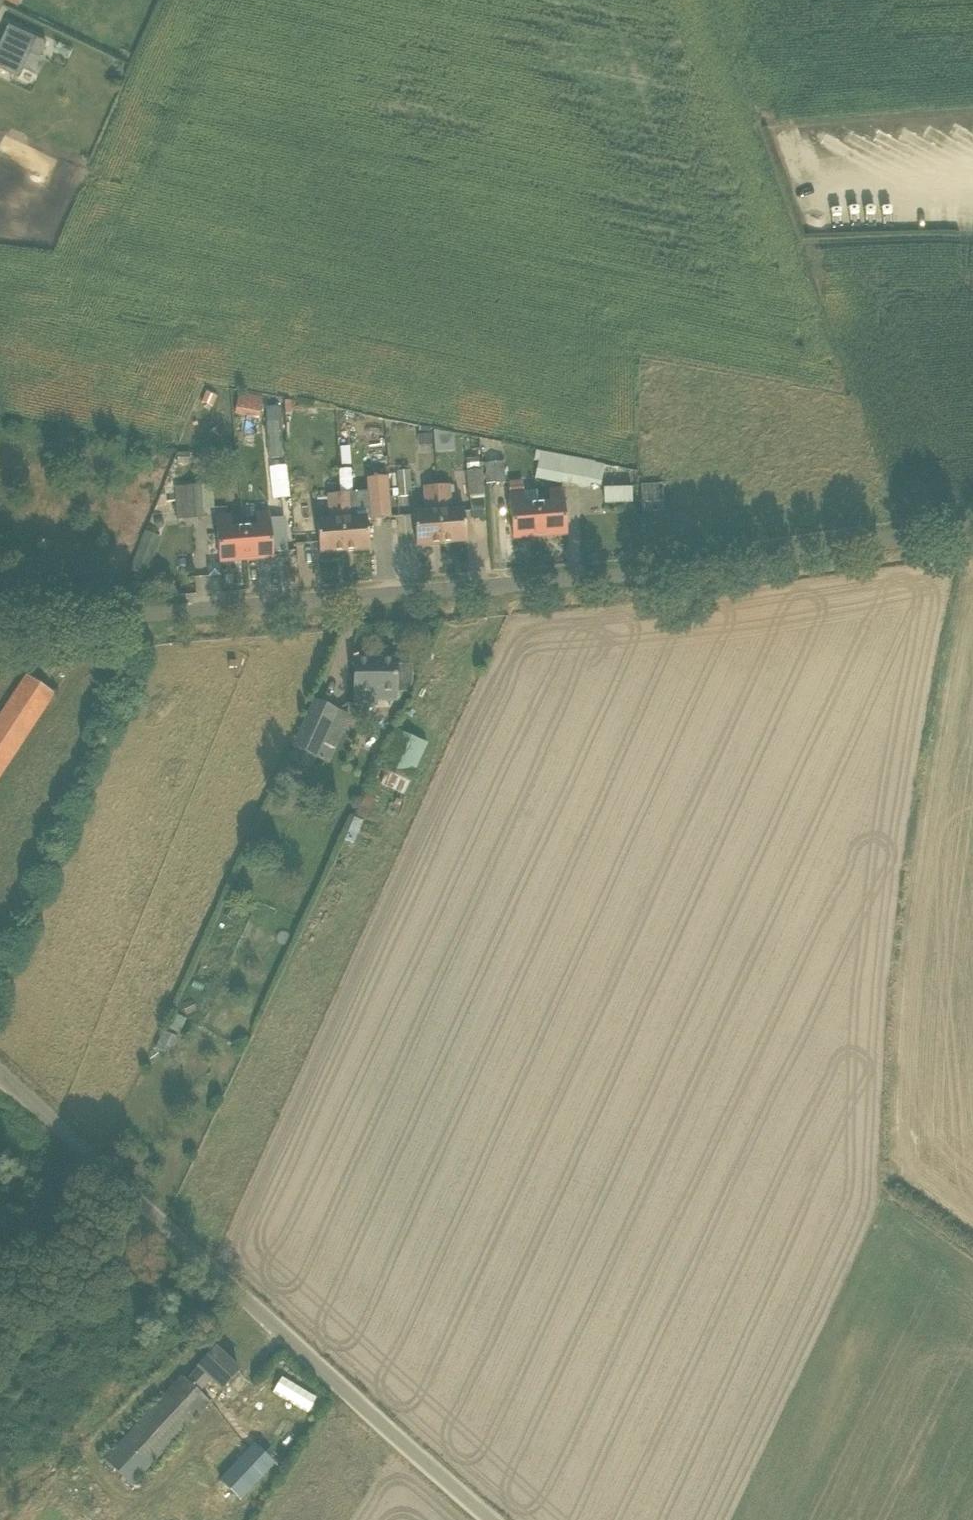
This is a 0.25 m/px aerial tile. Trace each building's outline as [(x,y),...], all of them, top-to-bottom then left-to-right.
[(46,60),(40,57),(46,43),(8,26),(0,43),(0,70),(19,78),(23,70),(38,77),(46,60)] [(18,143),(12,155),(32,165),(38,152),(18,143)] [(271,421),(275,398),(239,392),(235,415),(246,416),(243,430),(269,435),(271,421)] [(453,449),(452,430),(432,431),(433,450),(453,449)] [(421,478),(434,477),(433,434),(420,435),(421,478)] [(159,448),(155,460),(168,465),(172,454),(159,448)] [(602,479),(604,465),(603,465),(535,451),(533,461),(537,462),(534,479),(560,484),(560,482),(588,488),(589,483),(601,485),(602,479)] [(484,484),(491,484),(505,483),(503,462),(483,463),(484,484)] [(338,467),(339,487),(353,487),(353,467),(338,467)] [(388,496),(387,470),(372,471),(373,496),(388,496)] [(398,497),(413,496),(411,470),(397,471),(398,488),(390,489),(390,497),(398,496),(398,497)] [(467,496),(474,495),(483,495),(482,471),(466,472),(467,496)] [(661,481),(640,481),(639,505),(661,505),(661,481)] [(176,519),(184,519),(202,517),(200,485),(174,487),(176,519)] [(450,485),(437,486),(442,543),(467,541),(464,510),(449,511),(449,505),(451,505),(450,485)] [(629,501),(628,485),(600,487),(601,502),(629,501)] [(417,545),(442,543),(437,486),(424,487),(426,507),(428,506),(429,513),(414,514),(417,545)] [(550,503),(538,504),(540,535),(567,533),(563,488),(549,490),(550,503)] [(513,538),(540,535),(538,504),(537,490),(510,493),(513,538)] [(340,493),(345,551),(370,549),(368,517),(353,519),(352,513),(355,512),(353,492),(340,493)] [(317,521),(320,553),(345,551),(340,493),(328,494),(329,514),(332,514),(332,520),(317,521)] [(247,559),(274,557),(270,512),(256,513),(257,526),(244,527),(247,559)] [(220,561),(247,559),(244,527),(232,528),(231,515),(216,516),(220,561)] [(396,665),(396,659),(355,660),(355,705),(377,705),(377,692),(396,692),(396,691),(407,691),(412,682),(412,665),(396,665)] [(54,693),(27,675),(0,717),(0,776),(54,693)] [(316,756),(337,710),(315,700),(295,747),(316,756)] [(427,745),(396,731),(378,770),(409,784),(427,745)] [(222,1389),(239,1371),(216,1349),(187,1380),(181,1375),(143,1416),(129,1404),(90,1448),(132,1487),(210,1402),(222,1389)]
